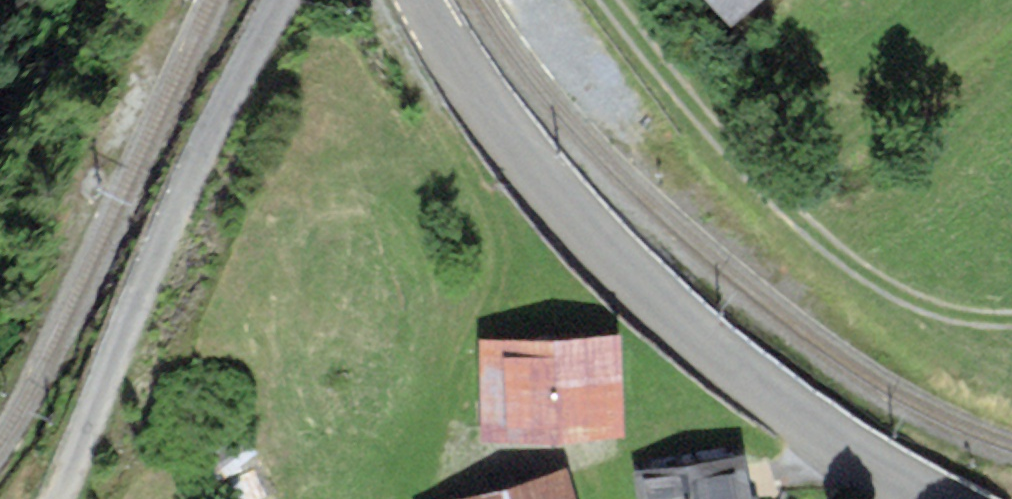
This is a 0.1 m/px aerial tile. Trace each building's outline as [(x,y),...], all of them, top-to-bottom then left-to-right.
[(617,328),(479,330),(481,420),(618,417),(617,328)] [(636,462),(642,498),(739,498),(731,448),(636,462)] [(462,498),(564,498),(557,472),(462,498)]
